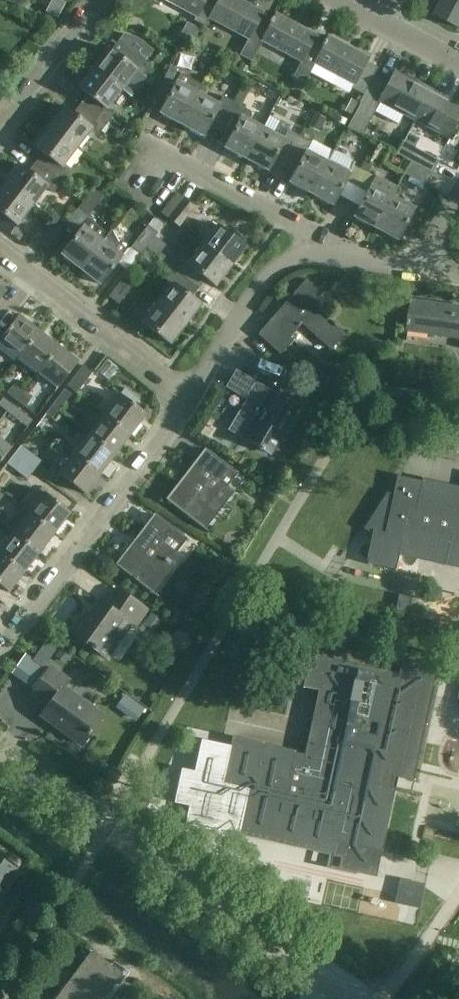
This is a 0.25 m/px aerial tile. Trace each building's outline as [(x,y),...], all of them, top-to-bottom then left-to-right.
[(196,16),(193,20),(205,26),(209,18),(207,18),(217,0),(165,0),(196,16)] [(269,20),(262,17),(264,12),(241,0),(217,0),(207,18),(209,18),(248,39),(239,55),(251,61),(262,41),(260,40),(270,22),(268,21),(269,20)] [(436,15),(458,28),(458,3),(454,0),(444,0),(436,15)] [(321,44),(322,44),(313,39),(316,35),(275,13),(270,21),(269,20),(268,21),(270,22),(260,40),(262,41),(301,61),(293,76),(304,83),(315,64),(314,63),(323,46),(321,44)] [(314,63),(315,64),(353,84),(351,88),(363,94),(377,67),(366,61),(368,57),(328,36),(323,45),(322,44),(321,44),(323,46),(314,63)] [(100,58),(93,67),(122,90),(131,97),(146,77),(143,76),(150,66),(144,62),(144,61),(119,42),(112,51),(108,48),(106,50),(103,50),(100,54),(100,58)] [(240,63),(237,69),(245,73),(248,68),(240,63)] [(79,86),(78,87),(87,94),(80,104),(106,124),(114,113),(108,108),(122,90),(93,67),(85,78),(82,78),(79,82),(79,86)] [(181,124),(198,92),(201,85),(181,74),(169,67),(154,96),(165,102),(159,113),(181,124)] [(414,120),(431,90),(395,70),(387,84),(373,77),(359,103),(360,103),(347,128),(362,135),(380,102),(414,120)] [(414,120),(450,139),(458,123),(458,105),(431,90),(414,120)] [(219,131),(234,102),(223,96),(219,103),(198,92),(181,124),(202,136),(208,125),(219,131)] [(246,159),(263,126),(249,119),(252,114),(250,110),(246,109),(246,108),(234,102),(219,131),(229,137),(224,147),(246,159)] [(63,106),(48,126),(77,148),(86,137),(87,135),(91,129),(96,133),(98,135),(100,132),(106,124),(80,104),(72,113),(63,106)] [(314,112),(307,126),(318,132),(325,118),(314,112)] [(106,124),(100,132),(104,134),(110,126),(106,124)] [(63,167),(77,148),(48,126),(33,145),(42,152),(35,162),(61,182),(69,172),(63,167)] [(283,166),(299,136),(287,130),(287,131),(280,127),(276,134),(263,126),(246,159),(267,170),(273,160),(283,166)] [(407,132),(402,141),(407,143),(411,135),(407,132)] [(310,193),(327,161),(306,150),(310,142),(299,136),(283,166),(294,171),(289,182),(310,193)] [(415,147),(408,160),(410,161),(432,173),(433,172),(439,160),(415,147)] [(348,200),(363,171),(368,161),(364,159),(359,168),(353,165),(354,162),(332,151),(331,153),(327,161),(310,193),(332,205),(337,195),(348,200)] [(410,161),(404,174),(409,177),(407,181),(422,188),(424,184),(426,185),(432,173),(410,161)] [(18,165),(3,184),(32,206),(47,188),(53,193),(61,182),(35,162),(29,170),(27,172),(18,165)] [(374,228),(391,196),(396,187),(375,175),(374,177),(363,171),(348,200),(359,206),(353,216),(374,228)] [(32,206),(3,184),(0,188),(0,212),(18,226),(32,206)] [(88,215),(105,193),(95,185),(78,208),(88,215)] [(179,226),(193,207),(177,194),(162,213),(179,226)] [(391,196),(374,228),(396,239),(413,208),(391,196)] [(79,269),(107,233),(88,219),(60,254),(63,256),(63,258),(70,264),(72,263),(79,269)] [(48,248),(63,230),(53,222),(38,241),(48,248)] [(155,237),(157,233),(147,225),(130,248),(135,252),(140,256),(147,247),(155,237)] [(202,244),(201,246),(229,267),(230,266),(245,247),(217,225),(202,244)] [(107,233),(79,269),(88,275),(88,278),(95,283),(98,283),(100,284),(127,248),(117,241),(111,229),(108,234),(107,233)] [(155,237),(147,247),(157,256),(166,245),(155,237)] [(180,257),(172,267),(185,277),(199,288),(206,278),(215,286),(229,267),(201,246),(189,260),(187,263),(180,257)] [(157,302),(156,303),(185,325),(185,324),(200,305),(191,298),(199,288),(185,277),(172,267),(164,278),(171,284),(157,302)] [(118,304),(134,284),(124,277),(109,297),(118,304)] [(345,333),(312,305),(322,294),(305,279),(257,334),(280,354),(293,341),(289,337),(302,324),(330,349),(345,333)] [(409,331),(458,338),(458,307),(413,300),(409,331)] [(156,303),(142,322),(170,344),(185,325),(156,303)] [(0,338),(0,343),(17,357),(37,331),(17,315),(0,338)] [(37,331),(17,357),(38,373),(58,346),(37,331)] [(58,346),(38,373),(57,388),(77,361),(58,346)] [(76,393),(92,372),(82,365),(66,385),(76,393)] [(229,381),(226,387),(245,398),(228,428),(231,430),(271,453),(298,407),(246,378),(235,371),(229,381)] [(330,379),(322,393),(331,399),(340,385),(330,379)] [(17,399),(22,392),(13,385),(7,392),(17,399)] [(51,405),(58,411),(71,394),(64,388),(51,405)] [(119,394),(104,414),(130,434),(145,414),(142,411),(138,408),(142,402),(124,388),(119,394)] [(22,392),(17,399),(26,406),(31,399),(22,392)] [(0,401),(0,406),(6,411),(11,404),(3,398),(2,398),(0,401)] [(11,404),(6,411),(7,412),(27,427),(33,420),(13,405),(11,404)] [(52,419),(58,411),(51,405),(45,414),(52,419)] [(114,454),(130,434),(104,414),(88,434),(114,454)] [(99,474),(114,454),(88,434),(73,453),(99,474)] [(10,448),(0,440),(0,462),(10,448)] [(13,455),(34,470),(41,461),(20,445),(13,455)] [(194,462),(165,499),(200,526),(220,500),(224,504),(234,492),(227,486),(219,480),(229,466),(208,451),(198,465),(194,462)] [(84,493),(99,474),(73,453),(58,473),(84,493)] [(27,479),(34,470),(13,455),(6,463),(27,479)] [(365,529),(374,531),(367,565),(396,571),(400,555),(458,568),(458,486),(425,479),(424,482),(399,476),(395,494),(388,493),(365,529)] [(28,514),(54,534),(70,513),(44,493),(28,514)] [(28,514),(13,533),(39,553),(54,534),(28,514)] [(145,527),(116,565),(150,591),(170,565),(175,569),(183,558),(176,553),(168,546),(169,545),(179,532),(158,517),(149,529),(145,527)] [(39,553),(13,533),(0,550),(0,554),(24,572),(39,553)] [(24,572),(0,554),(0,585),(9,592),(24,572)] [(148,611),(117,589),(105,606),(98,600),(73,634),(107,658),(111,652),(117,656),(127,641),(122,637),(128,628),(133,631),(148,611)] [(408,615),(412,598),(398,595),(395,612),(408,615)] [(151,612),(142,624),(153,631),(161,619),(151,612)] [(44,641),(38,650),(48,658),(55,649),(44,641)] [(60,647),(54,656),(65,664),(71,655),(60,647)] [(175,793),(173,802),(188,806),(184,824),(188,824),(218,831),(219,829),(237,833),(237,835),(238,835),(238,834),(331,854),(330,856),(332,856),(332,854),(340,856),(338,869),(375,877),(375,875),(374,875),(379,851),(381,851),(381,850),(379,850),(393,789),(394,789),(395,788),(390,787),(392,776),(413,781),(413,778),(412,778),(417,753),(419,753),(419,751),(418,750),(423,726),(425,726),(425,723),(424,723),(430,698),(431,698),(431,696),(430,695),(436,671),(437,671),(437,669),(437,668),(426,666),(401,660),(401,661),(398,674),(309,654),(302,687),(319,691),(311,728),(309,728),(303,754),(295,752),(295,751),(294,751),(293,752),(232,739),(233,737),(231,737),(229,745),(222,744),(200,739),(193,771),(181,769),(178,781),(175,793)] [(458,674),(458,661),(446,658),(443,670),(458,674)] [(82,745),(102,716),(64,689),(69,681),(51,668),(32,694),(48,706),(41,716),(82,745)] [(6,888),(17,870),(0,860),(0,885),(6,888)] [(424,885),(400,880),(395,905),(419,910),(424,885)] [(420,901),(422,891),(405,888),(403,897),(420,901)] [(83,959),(75,970),(110,997),(111,995),(126,976),(95,952),(88,962),(83,959)] [(59,992),(68,998),(109,998),(110,997),(75,970),(59,992)]
